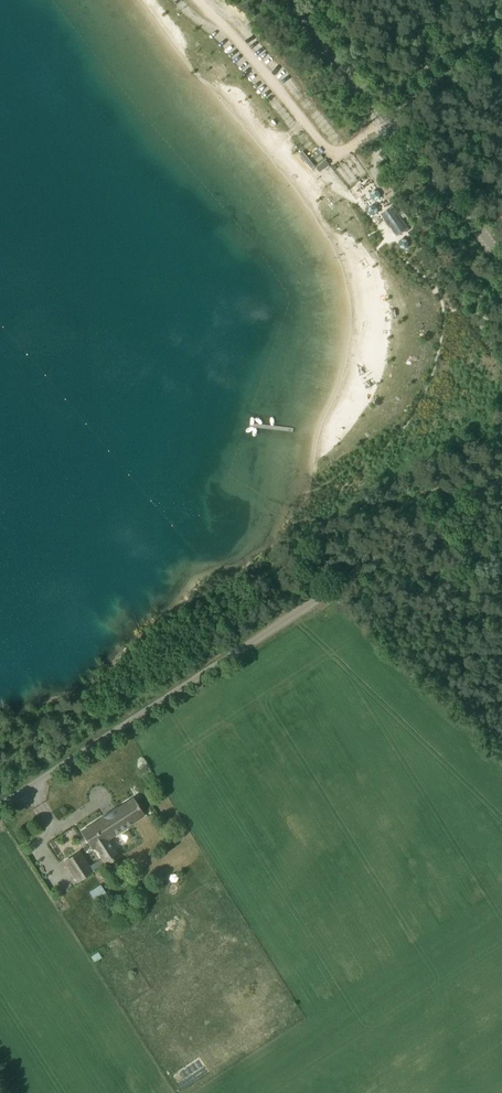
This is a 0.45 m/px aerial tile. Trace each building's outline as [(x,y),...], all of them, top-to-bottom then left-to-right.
[(321,155),(315,160),(317,163),(323,158),(321,155)] [(407,228),(393,206),(382,214),(385,219),(385,220),(389,225),(392,228),(395,226),(400,233),(407,228)] [(114,859),(103,842),(144,815),(132,798),(81,831),(92,848),(94,847),(105,864),(114,859)] [(92,872),(79,852),(64,862),(77,881),(92,872)] [(93,898),(105,891),(100,884),(88,891),(93,898)]
